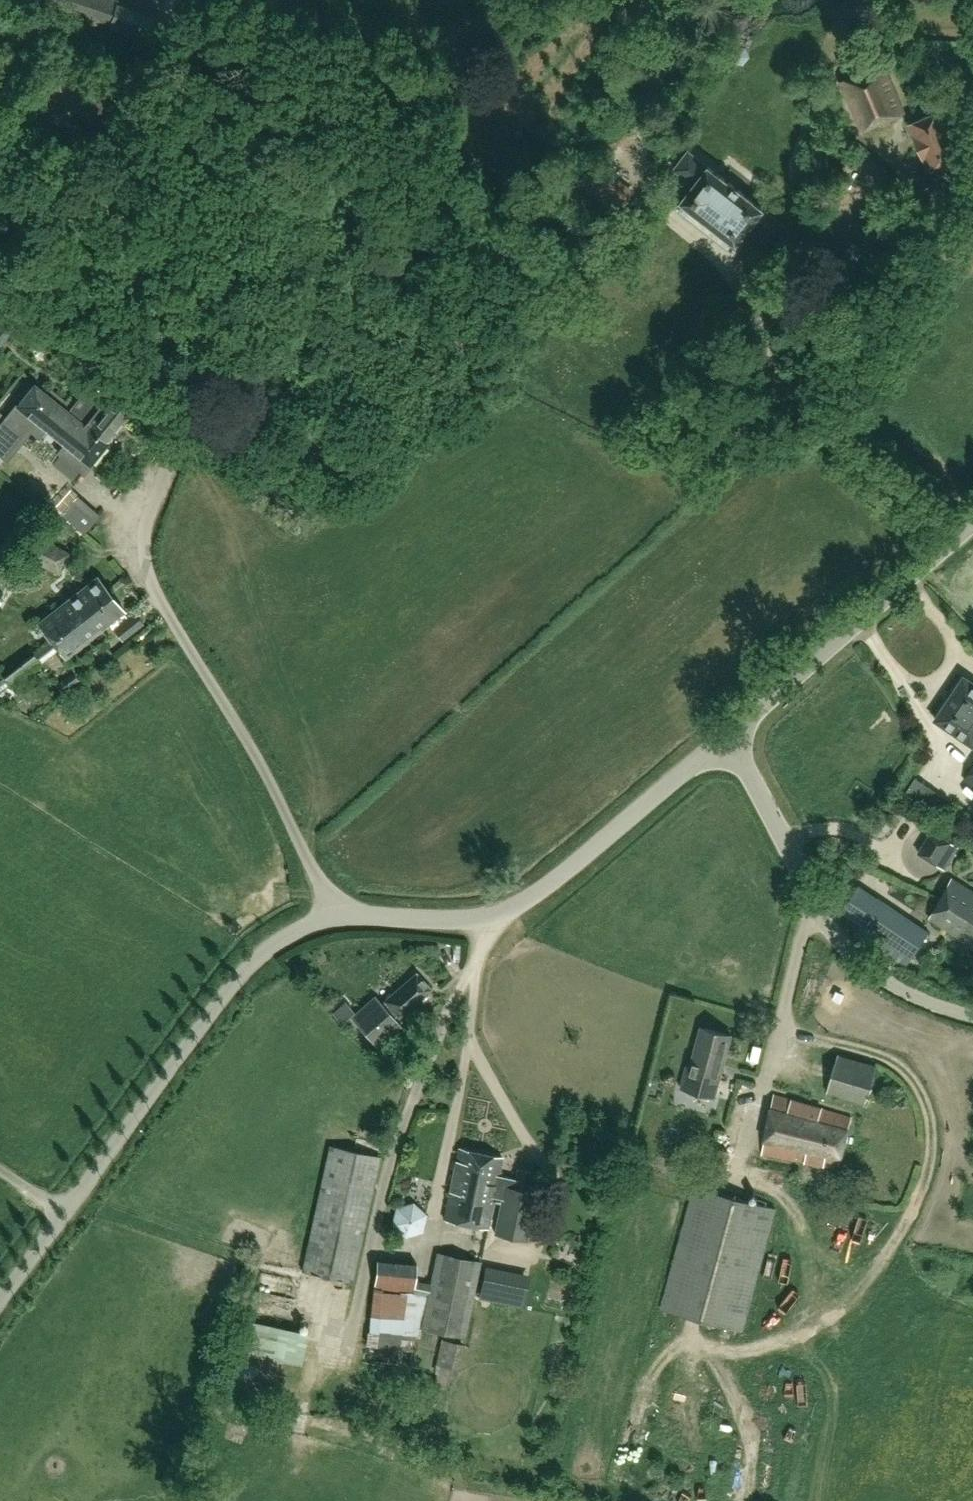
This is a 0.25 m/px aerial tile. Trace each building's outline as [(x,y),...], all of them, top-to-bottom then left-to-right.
[(115,0),(65,0),(61,11),(148,42),(156,18),(116,4),(117,1),(115,0)] [(860,131),(863,130),(906,111),(885,61),(839,81),(860,131)] [(107,96),(92,87),(96,80),(69,63),(48,95),(90,122),(107,96)] [(957,143),(967,139),(959,120),(949,125),(942,110),(909,124),(930,173),(963,159),(957,143)] [(766,209),(691,151),(676,170),(695,185),(681,203),(738,246),(752,228),(761,235),(773,220),(764,213),(766,209)] [(856,262),(864,249),(856,243),(853,248),(851,247),(848,250),(850,251),(847,256),(856,262)] [(16,327),(6,319),(0,326),(0,347),(16,327)] [(42,385),(38,389),(104,442),(129,412),(92,381),(70,408),(42,385)] [(0,426),(0,455),(3,457),(27,427),(38,436),(45,428),(57,438),(65,444),(58,452),(82,472),(88,463),(89,464),(105,443),(104,442),(38,389),(33,385),(16,405),(17,405),(0,426)] [(51,490),(44,498),(60,513),(68,506),(51,490)] [(87,512),(75,526),(84,534),(84,533),(96,520),(87,512)] [(70,557),(29,534),(20,552),(60,574),(70,557)] [(37,624),(51,641),(109,593),(97,577),(37,624)] [(109,593),(51,641),(0,680),(0,693),(8,687),(8,688),(57,649),(65,659),(124,613),(109,593)] [(122,641),(142,625),(134,615),(114,630),(122,641)] [(62,694),(77,682),(71,675),(56,686),(62,694)] [(964,675),(934,718),(972,745),(972,682),(964,675)] [(964,779),(972,785),(972,767),(964,779)] [(959,846),(932,829),(918,852),(945,870),(959,846)] [(942,899),(972,919),(972,890),(956,879),(942,899)] [(860,924),(854,933),(906,967),(912,958),(929,931),(878,897),(860,924)] [(942,899),(929,918),(972,947),(972,919),(942,899)] [(398,1018),(429,990),(416,974),(384,1002),(385,1003),(381,1006),(377,1000),(354,1020),(356,1023),(355,1023),(359,1028),(360,1028),(377,1048),(400,1028),(394,1020),(397,1017),(398,1018)] [(341,1025),(353,1016),(346,1008),(335,1018),(341,1025)] [(715,1096),(732,1035),(701,1027),(690,1066),(687,1066),(681,1087),(715,1096)] [(864,1102),(875,1066),(838,1054),(826,1091),(864,1102)] [(838,1168),(852,1117),(783,1097),(774,1095),(762,1153),(838,1168)] [(351,1280),(379,1155),(329,1144),(302,1269),(351,1280)] [(528,1191),(532,1171),(518,1168),(516,1179),(498,1176),(502,1156),(456,1147),(442,1221),(487,1230),(494,1197),(501,1199),(494,1234),(527,1240),(536,1192),(528,1191)] [(742,1330),(776,1208),(695,1186),(662,1308),(742,1330)] [(414,1201),(396,1206),(392,1223),(405,1236),(422,1231),(426,1214),(414,1201)] [(464,1337),(473,1291),(479,1263),(435,1255),(430,1283),(415,1281),(417,1263),(377,1259),(374,1287),(413,1291),(413,1293),(400,1292),(400,1293),(382,1291),(382,1288),(374,1288),(369,1331),(368,1331),(366,1345),(410,1350),(411,1338),(419,1338),(421,1329),(432,1331),(442,1333),(464,1337)] [(526,1292),(482,1282),(478,1299),(522,1309),(526,1292)] [(309,1337),(248,1324),(233,1394),(267,1401),(275,1362),(303,1368),(309,1337)] [(442,1339),(434,1372),(456,1377),(463,1344),(442,1339)]
